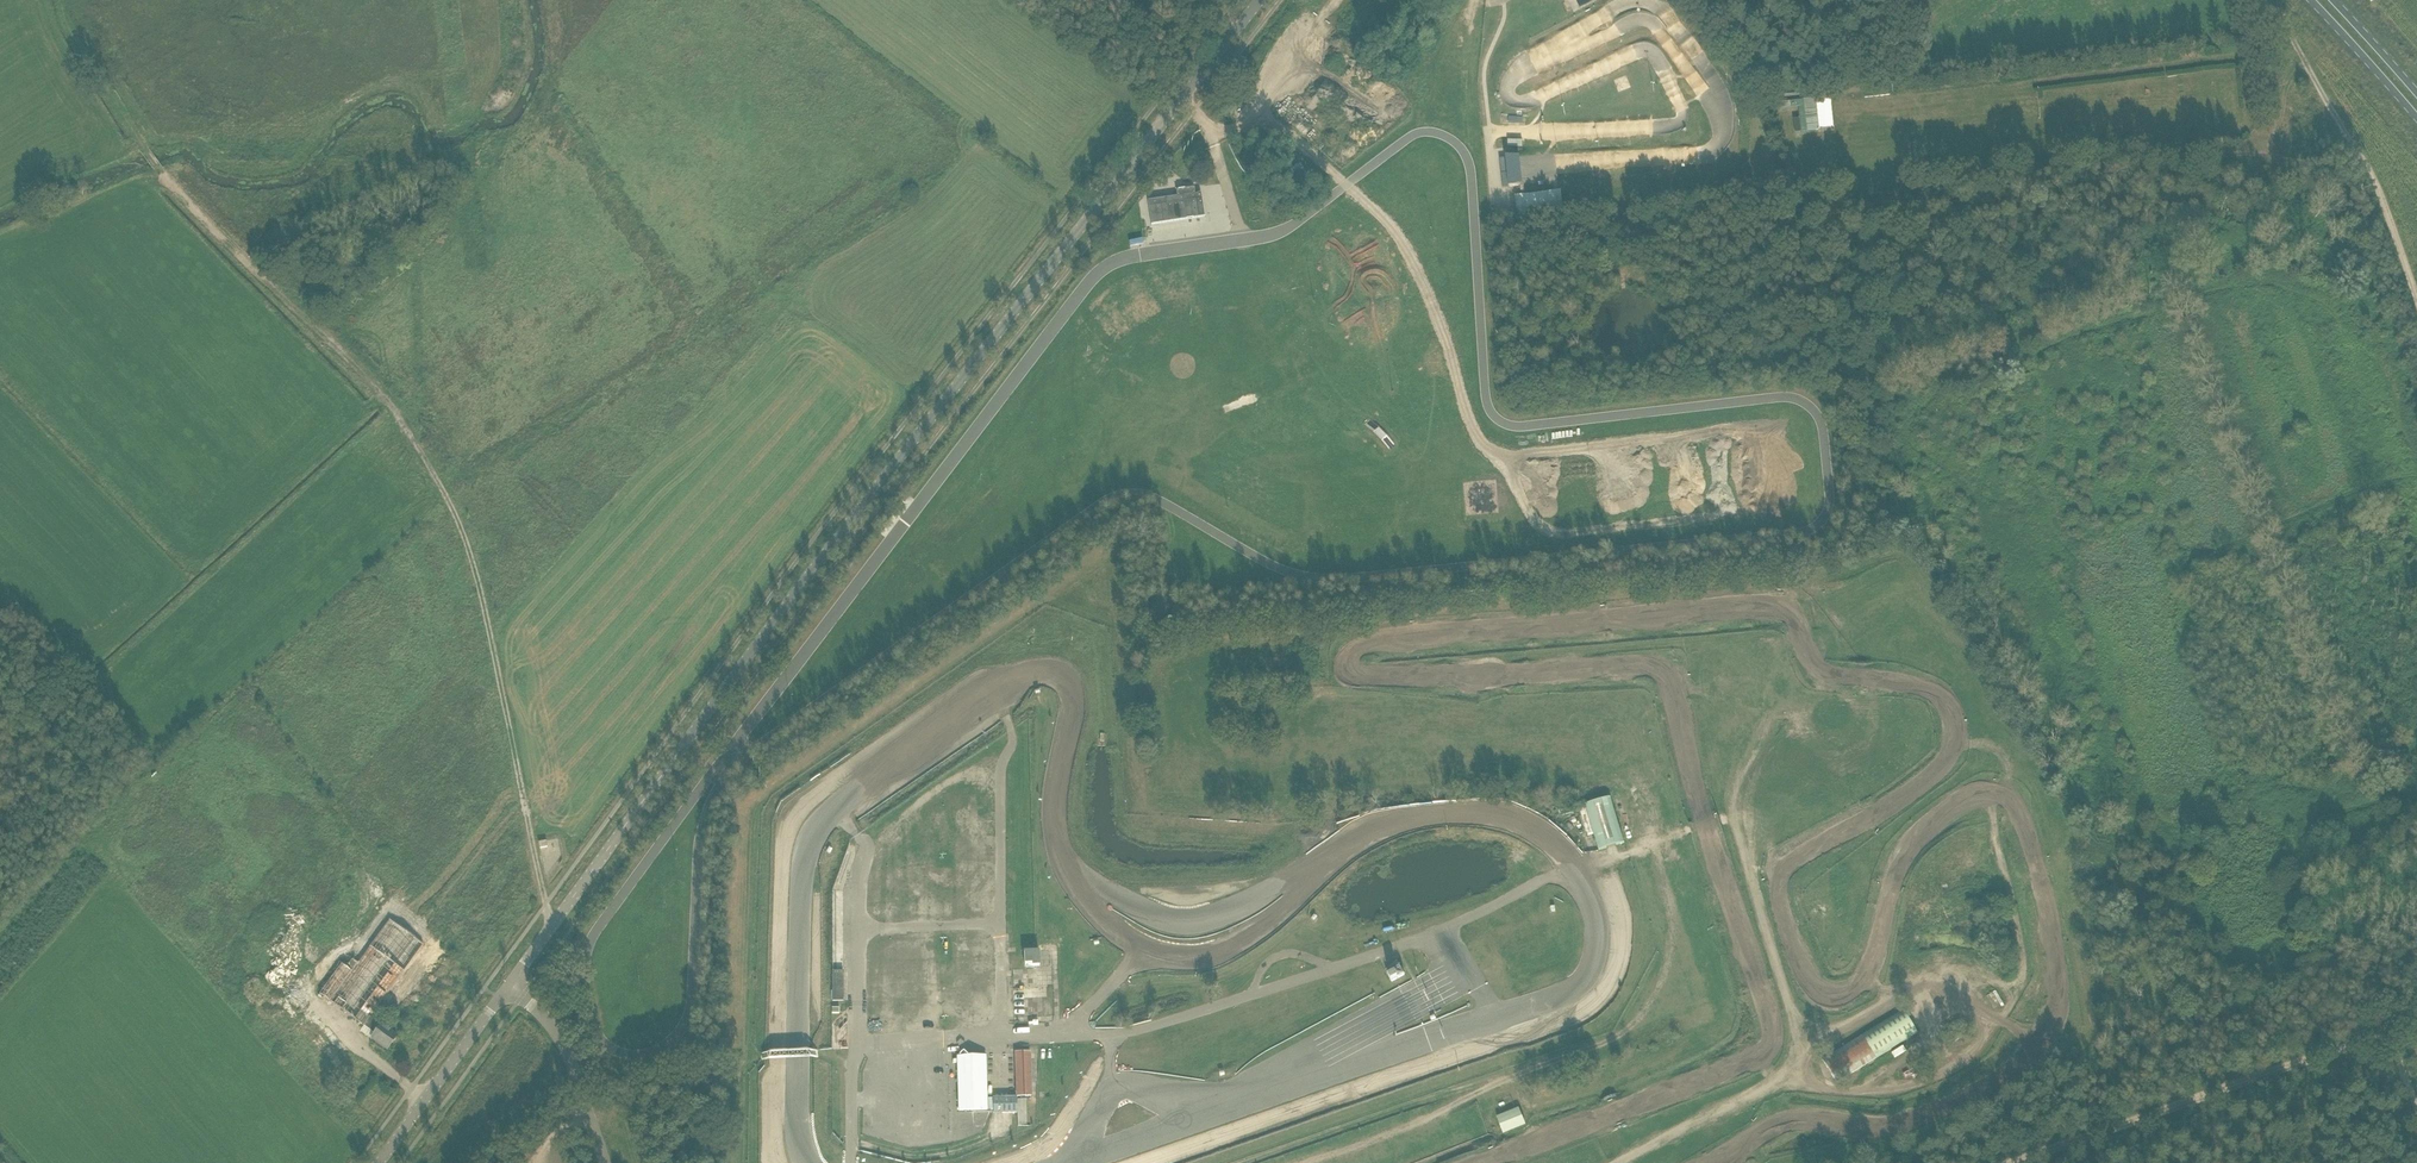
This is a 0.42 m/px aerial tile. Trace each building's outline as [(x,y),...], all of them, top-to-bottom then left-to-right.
[(1575,10),(1590,2),(1589,0),(1569,0),(1575,10)] [(1617,79),(1621,91),(1633,86),(1628,74),(1617,79)] [(1821,130),(1818,98),(1804,99),(1804,100),(1779,103),(1780,109),(1801,106),(1804,132),(1821,130)] [(1508,140),(1507,148),(1523,148),(1523,141),(1508,140)] [(1522,157),(1506,158),(1509,186),(1510,186),(1525,184),(1522,157)] [(1201,193),(1195,194),(1194,188),(1176,190),(1177,196),(1147,201),(1151,225),(1205,216),(1201,193)] [(1516,194),(1517,214),(1561,212),(1560,192),(1516,194)] [(1611,799),(1587,805),(1599,849),(1623,842),(1611,799)] [(1024,952),(1025,967),(1040,966),(1039,952),(1024,952)] [(1385,972),(1391,982),(1406,975),(1400,964),(1385,972)] [(844,1002),(844,971),(833,971),(832,1001),(844,1002)] [(1918,1032),(1904,1010),(1822,1060),(1836,1082),(1877,1057),(1895,1047),(1910,1071),(1936,1056),(1920,1031),(1918,1032)] [(365,1013),(355,1027),(387,1050),(397,1036),(365,1013)] [(1927,1024),(1920,1027),(1927,1040),(1933,1037),(1927,1024)] [(1846,1043),(1842,1037),(1823,1048),(1827,1054),(1846,1043)] [(1031,1096),(1030,1053),(1015,1054),(1016,1096),(1031,1096)] [(988,1099),(986,1056),(957,1057),(958,1111),(992,1110),(992,1114),(1018,1113),(1017,1097),(993,1097),(993,1099),(988,1099)] [(1500,1114),(1522,1105),(1516,1090),(1493,1099),(1500,1114)] [(1505,1132),(1530,1125),(1525,1107),(1500,1114),(1505,1132)]
